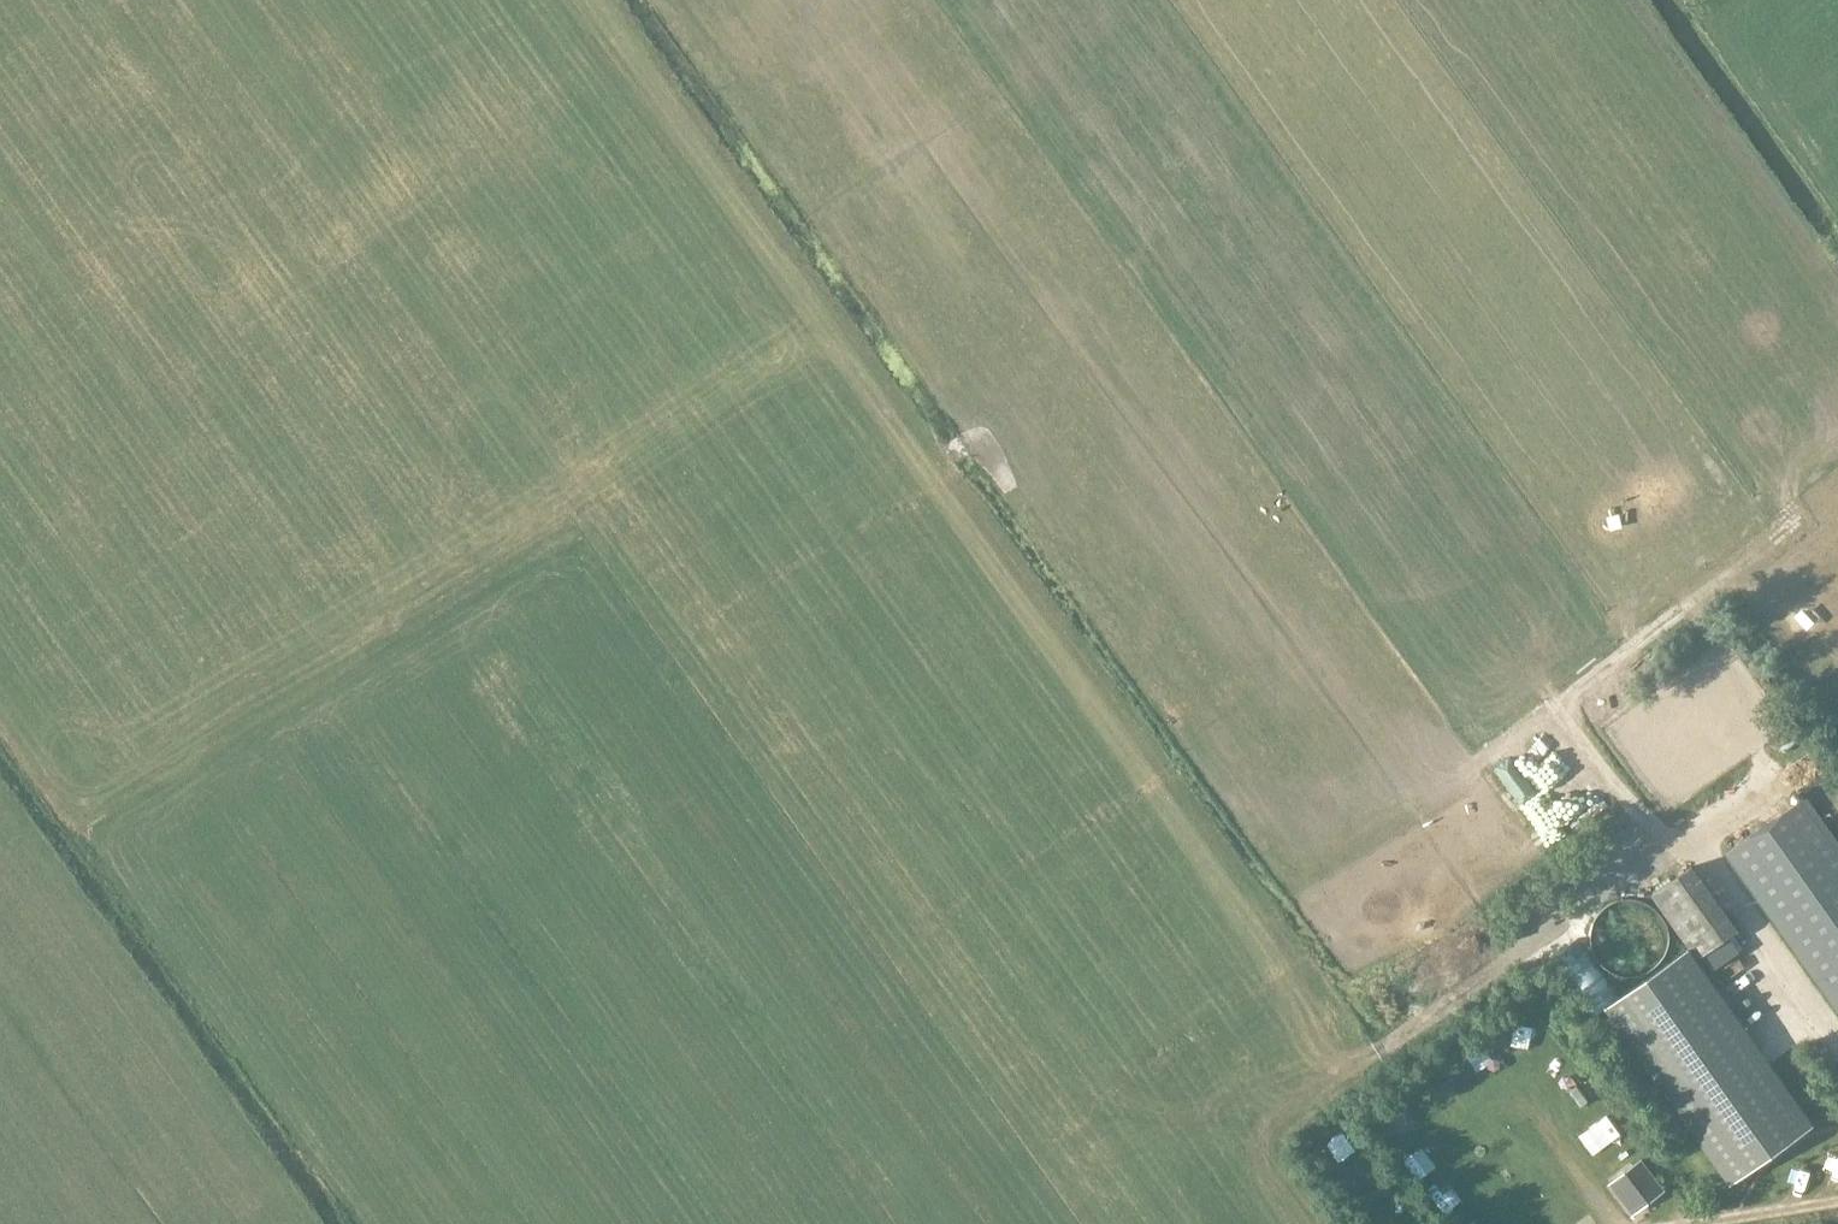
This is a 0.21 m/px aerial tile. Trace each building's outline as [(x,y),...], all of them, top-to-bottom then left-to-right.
[(1584,704),(1593,718),(1606,710),(1597,696),(1584,704)] [(1817,814),(1822,808),(1820,804),(1815,795),(1806,800),(1805,798),(1726,853),(1837,1012),(1837,845),(1817,814)] [(1651,896),(1695,960),(1736,932),(1691,868),(1651,896)] [(1590,929),(1589,939),(1589,945),(1592,955),(1596,961),(1600,966),(1605,971),(1611,974),(1618,976),(1628,978),(1635,977),(1641,975),(1647,972),(1656,966),(1660,961),(1663,955),(1666,949),(1667,939),(1666,932),(1663,922),(1660,916),(1656,911),(1650,907),(1644,903),(1638,901),(1628,900),(1621,900),(1614,902),(1608,905),(1600,911),(1596,916),(1592,922),(1590,929)] [(1686,949),(1603,1008),(1729,1186),(1812,1127),(1686,949)] [(1793,1052),(1770,1008),(1749,1019),(1773,1062),(1793,1052)] [(1507,1015),(1501,1041),(1531,1048),(1536,1021),(1507,1015)] [(1471,1067),(1486,1060),(1478,1043),(1464,1049),(1471,1067)] [(1585,1127),(1605,1153),(1624,1137),(1604,1112),(1585,1127)] [(1815,1151),(1790,1159),(1799,1188),(1824,1181),(1815,1151)] [(1664,1191),(1640,1159),(1607,1184),(1632,1216),(1664,1191)] [(1445,1207),(1458,1199),(1447,1181),(1434,1188),(1445,1207)]
